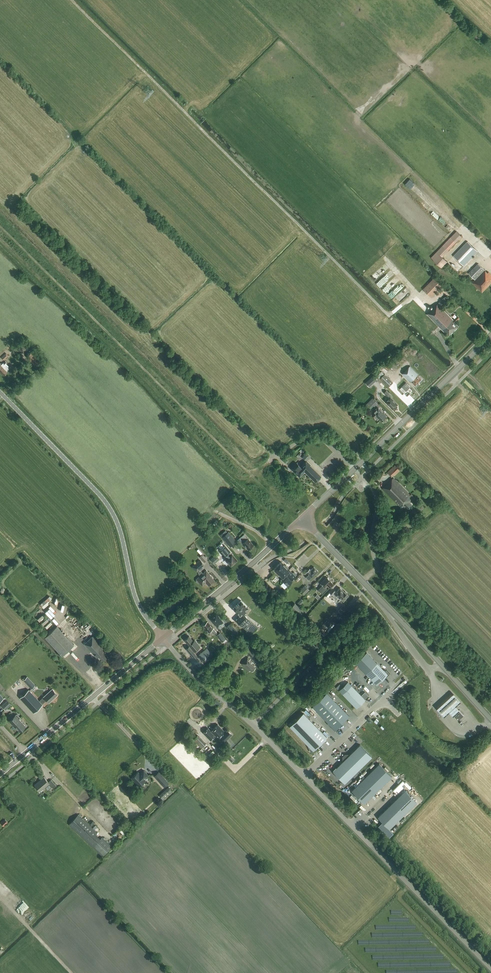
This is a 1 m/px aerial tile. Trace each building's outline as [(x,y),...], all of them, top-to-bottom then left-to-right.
[(463,237),(457,231),(443,246),(431,257),(442,267),(447,261),(442,257),(459,239),(460,240),(463,237)] [(464,266),(478,251),(468,241),(454,256),(464,266)] [(478,264),(469,273),(475,279),(472,283),(482,292),(490,283),(490,274),(489,272),(488,273),(478,264)] [(431,297),(443,285),(435,277),(423,289),(431,297)] [(442,306),(450,299),(446,296),(439,302),(442,306)] [(431,311),(427,314),(439,326),(445,333),(445,332),(449,336),(458,326),(455,323),(460,318),(457,315),(454,318),(455,319),(453,320),(438,304),(431,311)] [(31,352),(26,357),(34,366),(39,361),(31,352)] [(7,364),(7,363),(5,361),(2,364),(1,363),(0,364),(0,372),(3,376),(8,372),(9,370),(9,369),(9,368),(9,367),(9,366),(8,366),(7,364)] [(415,385),(421,379),(417,375),(418,374),(410,366),(402,374),(411,382),(411,381),(415,385)] [(384,374),(381,371),(377,376),(388,387),(393,382),(385,374),(384,374)] [(369,387),(378,380),(373,375),(365,383),(369,387)] [(394,410),(397,407),(396,406),(398,405),(392,398),(393,397),(386,391),(384,393),(389,399),(386,402),(394,410)] [(370,409),(377,402),(373,398),(366,405),(370,409)] [(387,417),(379,408),(377,410),(376,409),(374,411),(375,412),(372,414),(375,418),(377,416),(382,422),(387,417)] [(311,457),(306,452),(303,455),(304,455),(302,457),(306,461),(308,459),(308,460),(311,457)] [(299,477),(305,472),(316,482),(321,477),(310,466),(311,465),(307,461),(301,467),(296,463),(291,468),(299,477)] [(401,469),(397,464),(387,472),(392,477),(394,475),(394,476),(401,469)] [(408,509),(412,505),(409,503),(413,499),(409,495),(409,494),(393,478),(383,489),(400,507),(401,506),(403,507),(405,505),(408,509)] [(227,533),(225,530),(220,535),(230,547),(237,542),(228,532),(227,533)] [(248,539),(244,534),(240,538),(243,542),(242,543),(244,546),(245,545),(248,549),(253,545),(248,539)] [(231,554),(227,549),(225,551),(224,551),(220,554),(223,558),(226,556),(227,558),(225,559),(231,566),(237,561),(232,554),(231,554)] [(199,557),(204,562),(207,559),(202,554),(199,557)] [(213,554),(210,557),(211,559),(210,559),(214,564),(219,559),(216,554),(214,556),(213,554)] [(198,570),(204,565),(200,560),(194,565),(198,570)] [(291,580),(296,576),(281,562),(273,569),(282,578),(283,578),(284,580),(283,581),(288,586),(292,582),(291,580)] [(309,580),(311,577),(312,577),(318,571),(314,567),(311,570),(310,569),(306,572),(309,574),(306,577),(309,580)] [(208,586),(214,581),(209,575),(210,574),(206,570),(196,579),(197,580),(196,580),(196,582),(197,583),(199,584),(199,583),(202,586),(206,583),(208,586)] [(327,586),(329,587),(333,584),(330,581),(326,577),(320,583),(322,585),(318,590),(321,593),(326,589),(325,588),(327,586)] [(304,595),(309,590),(304,585),(300,590),(304,595)] [(345,592),(340,587),(336,592),(335,591),(331,595),(336,600),(339,598),(343,602),(349,595),(347,594),(348,593),(345,591),(345,592)] [(51,603),(48,600),(51,598),(49,596),(40,603),(44,608),(51,603)] [(59,602),(57,607),(61,609),(60,610),(64,612),(67,603),(57,600),(57,601),(59,602)] [(250,636),(250,635),(258,628),(245,615),(246,614),(245,613),(246,612),(245,611),(248,608),(241,600),(233,608),(240,616),(236,620),(247,631),(246,632),(250,636)] [(281,611),(283,609),(275,600),(272,602),(281,611)] [(299,616),(304,611),(295,603),(290,607),(299,616)] [(344,614),(347,609),(343,606),(339,610),(344,614)] [(43,625),(48,620),(42,614),(36,619),(43,625)] [(223,622),(217,615),(215,615),(213,617),(212,617),(211,618),(210,619),(217,627),(223,622)] [(213,628),(207,622),(206,623),(205,623),(202,625),(203,625),(202,626),(208,632),(210,630),(214,635),(217,633),(213,628)] [(45,637),(62,655),(74,645),(57,626),(45,637)] [(222,642),(226,639),(220,632),(216,635),(222,642)] [(314,649),(319,644),(310,635),(305,640),(314,649)] [(104,648),(93,636),(84,644),(97,658),(99,656),(103,661),(108,656),(102,650),(104,648)] [(193,641),(189,636),(184,640),(189,646),(186,649),(194,659),(197,656),(194,652),(200,647),(195,640),(193,641)] [(251,657),(255,653),(249,646),(244,651),(251,657)] [(205,662),(213,655),(207,648),(199,655),(205,662)] [(366,652),(355,663),(376,685),(385,676),(386,677),(389,674),(386,671),(385,672),(384,670),(366,652)] [(255,668),(251,663),(252,662),(248,657),(241,664),(245,667),(249,671),(250,670),(252,671),(255,668)] [(31,689),(36,685),(27,677),(23,680),(31,689)] [(339,690),(356,708),(365,700),(364,698),(367,695),(364,691),(360,695),(348,682),(339,690)] [(39,701),(42,704),(46,700),(49,703),(58,695),(52,689),(44,697),(39,701)] [(34,713),(42,705),(42,704),(39,701),(29,690),(20,698),(34,713)] [(454,691),(437,707),(444,715),(450,710),(454,715),(459,710),(460,709),(456,704),(462,699),(454,691)] [(327,693),(312,707),(335,730),(349,716),(327,693)] [(6,710),(11,705),(7,700),(1,705),(6,710)] [(458,720),(464,716),(459,710),(454,715),(458,720)] [(311,752),(316,749),(315,748),(327,737),(304,713),(290,727),(309,746),(309,747),(311,752)] [(20,718),(17,715),(10,722),(15,728),(16,727),(20,732),(26,726),(19,719),(20,718)] [(208,728),(203,733),(210,740),(215,736),(218,739),(220,736),(225,741),(232,735),(227,730),(225,732),(218,725),(211,731),(208,728)] [(201,748),(206,744),(197,735),(193,739),(201,748)] [(342,757),(342,760),(343,761),(333,771),(345,784),(372,757),(360,745),(349,755),(348,754),(345,754),(342,757)] [(392,776),(379,763),(352,790),(365,803),(392,776)] [(148,775),(144,770),(139,774),(137,772),(132,778),(139,786),(145,781),(144,779),(148,775)] [(164,787),(169,783),(158,772),(154,776),(164,787)] [(48,782),(44,777),(35,785),(40,791),(49,784),(53,788),(56,786),(51,780),(48,782)] [(163,799),(172,791),(168,787),(159,795),(163,799)] [(417,802),(405,790),(377,817),(389,829),(417,802)] [(96,850),(105,840),(102,837),(101,839),(96,835),(97,833),(78,815),(69,824),(96,850)] [(118,829),(124,835),(128,831),(122,825),(118,829)] [(105,840),(96,850),(103,856),(112,846),(105,840)]
